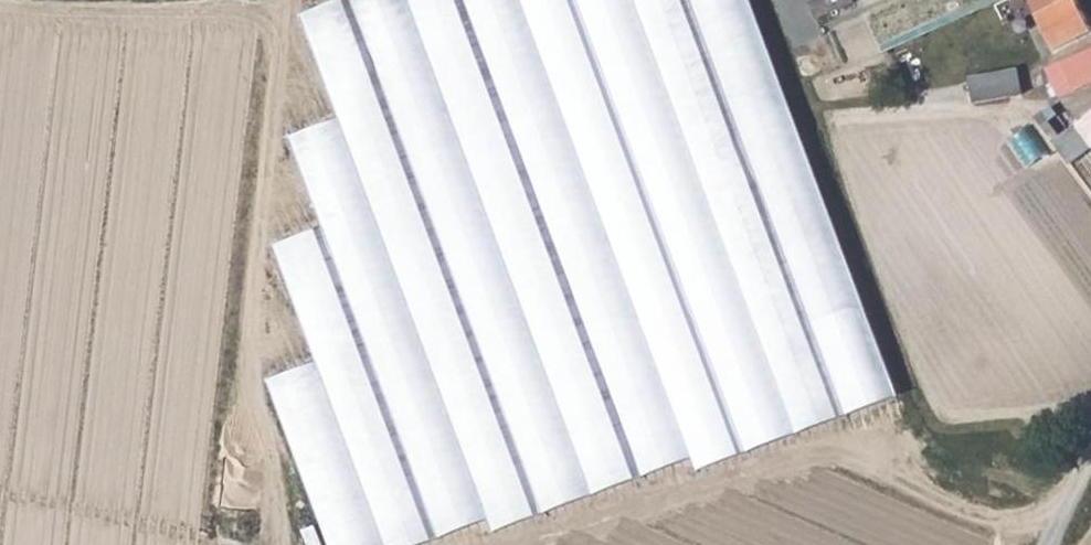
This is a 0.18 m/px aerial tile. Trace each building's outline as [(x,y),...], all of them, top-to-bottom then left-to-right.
[(751,0),(334,0),(300,13),(339,115),(289,134),(324,228),(274,247),(319,365),(269,384),(330,544),(422,544),(489,520),(493,531),(692,456),(697,471),(901,395),(751,0)] [(820,15),(859,5),(857,0),(816,0),(820,15)] [(1058,50),(1090,33),(1090,19),(1082,0),(1033,0),(1058,50)] [(844,66),(877,50),(863,23),(831,38),(844,66)] [(1046,62),(1062,89),(1090,75),(1090,38),(1046,62)] [(978,99),(1027,95),(1025,70),(976,74),(978,99)] [(1072,117),(1088,139),(1090,137),(1090,104),(1072,117)] [(1084,141),(1088,139),(1072,117),(1052,130),(1069,153),(1084,141)]
